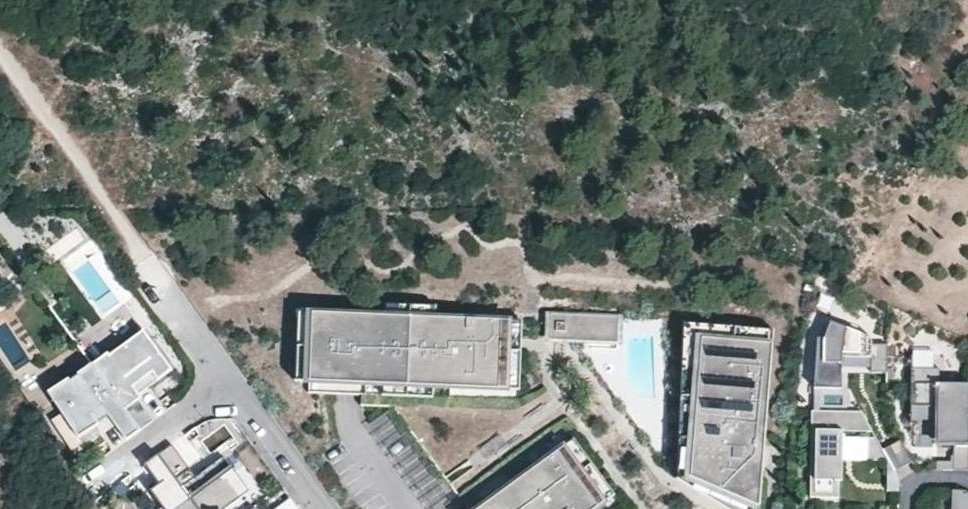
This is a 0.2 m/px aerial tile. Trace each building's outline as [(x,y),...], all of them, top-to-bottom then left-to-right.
[(510,323),(312,313),(309,382),(506,392),(509,349),(510,323)] [(616,332),(617,315),(579,313),(578,330),(616,332)] [(683,321),(671,475),(729,508),(760,508),(774,328),(683,321)] [(823,350),(820,385),(836,387),(839,349),(879,353),(878,369),(885,370),(887,345),(876,344),(877,332),(835,329),(834,351),(823,350)] [(144,333),(97,365),(140,429),(154,419),(137,394),(170,372),(144,333)] [(140,429),(97,365),(56,392),(83,432),(108,416),(124,439),(140,429)] [(913,371),(913,415),(944,415),(944,444),(952,447),(952,467),(967,467),(967,391),(938,392),(938,371),(913,371)] [(863,413),(807,413),(808,499),(840,498),(840,432),(871,432),(863,413)] [(915,421),(916,445),(932,444),(931,421),(915,421)] [(902,439),(879,446),(893,489),(900,487),(895,469),(910,464),(902,439)] [(195,477),(172,445),(145,465),(171,500),(159,508),(198,508),(182,487),(195,477)] [(563,447),(478,508),(594,508),(604,502),(563,447)] [(222,457),(195,477),(182,487),(198,508),(223,508),(248,491),(222,457)] [(947,489),(947,508),(967,508),(967,492),(962,489),(947,489)]
